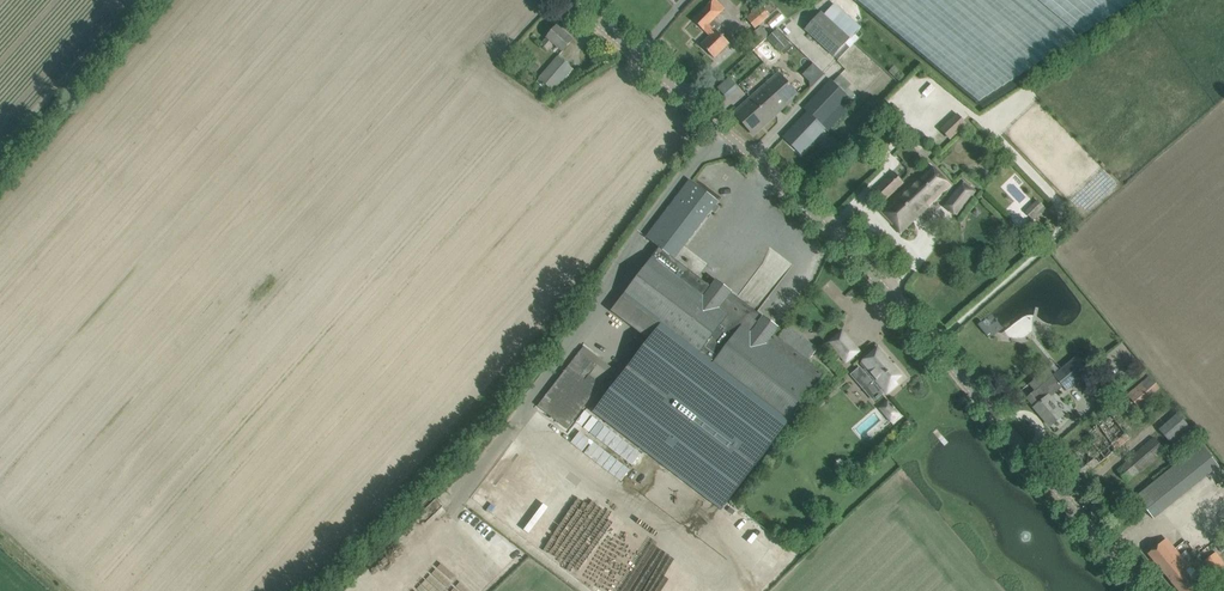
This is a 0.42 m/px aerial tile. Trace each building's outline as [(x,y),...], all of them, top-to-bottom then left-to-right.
[(711,36),(717,31),(721,27),(714,20),(725,8),(717,0),(714,0),(694,20),(703,30),(704,30),(705,30),(711,36)] [(799,7),(793,0),(789,0),(783,5),(791,14),(799,7)] [(770,16),(761,5),(747,17),(756,28),(770,16)] [(836,58),(852,39),(822,13),(806,31),(836,58)] [(573,40),(557,26),(549,35),(541,46),(547,51),(554,43),(563,51),(573,40)] [(750,35),(757,45),(769,36),(762,26),(750,35)] [(785,54),(793,47),(790,44),(791,43),(778,29),(768,38),(780,52),(782,50),(785,54)] [(702,45),(715,58),(730,43),(717,31),(711,36),(702,45)] [(551,94),(573,68),(560,56),(537,83),(551,94)] [(798,95),(779,73),(734,113),(754,134),(798,95)] [(841,74),(834,79),(844,90),(851,85),(841,74)] [(729,77),(717,87),(726,98),(738,87),(729,77)] [(808,112),(825,129),(827,130),(855,102),(833,81),(832,80),(804,109),(808,112)] [(801,154),(825,129),(808,112),(784,137),(801,154)] [(968,124),(959,114),(942,130),(950,140),(968,124)] [(919,154),(910,143),(898,154),(908,164),(919,154)] [(951,185),(930,164),(889,203),(880,211),(901,233),(909,224),(951,185)] [(887,200),(906,183),(894,171),(876,188),(887,200)] [(648,340),(593,412),(722,510),(803,403),(813,391),(826,374),(809,361),(778,338),(774,335),(780,328),(717,280),(711,287),(675,259),(711,211),(718,202),(690,180),(683,190),(646,238),(659,248),(623,296),(611,312),(648,340)] [(977,191),(962,180),(943,205),(958,216),(977,191)] [(1006,210),(1023,225),(1030,218),(1033,221),(1046,207),(1036,198),(1026,209),(1016,199),(1006,210)] [(843,330),(828,343),(846,364),(861,351),(843,330)] [(866,372),(856,381),(874,402),(884,394),(886,396),(900,384),(898,381),(902,377),(899,374),(901,373),(895,367),(894,368),(877,348),(859,363),(861,365),(866,372)] [(629,349),(623,357),(629,361),(635,354),(629,349)] [(580,352),(579,352),(568,367),(538,406),(568,429),(602,385),(602,384),(590,375),(597,365),(580,352)] [(1089,370),(1078,356),(1054,375),(1066,389),(1089,370)] [(1159,388),(1149,375),(1127,394),(1138,407),(1159,388)] [(1035,408),(1050,426),(1063,415),(1054,404),(1056,402),(1050,395),(1035,408)] [(582,427),(591,415),(585,411),(576,422),(582,427)] [(1177,412),(1158,430),(1173,446),(1192,429),(1177,412)] [(1112,415),(1060,457),(1079,480),(1130,439),(1112,415)] [(592,416),(584,427),(589,431),(598,420),(592,416)] [(600,421),(591,433),(596,437),(605,425),(600,421)] [(605,426),(597,438),(632,465),(641,453),(605,426)] [(580,432),(571,443),(582,452),(591,441),(580,432)] [(1165,451),(1154,437),(1119,470),(1127,481),(1165,451)] [(593,442),(584,453),(596,462),(605,451),(593,442)] [(1135,497),(1154,520),(1219,467),(1201,444),(1135,497)] [(608,453),(600,465),(615,476),(624,465),(608,453)] [(1148,554),(1180,590),(1191,590),(1197,586),(1195,584),(1200,580),(1190,567),(1166,539),(1148,554)] [(632,546),(598,590),(691,590),(632,546)] [(1216,551),(1205,559),(1220,578),(1223,575),(1223,561),(1216,551)]
